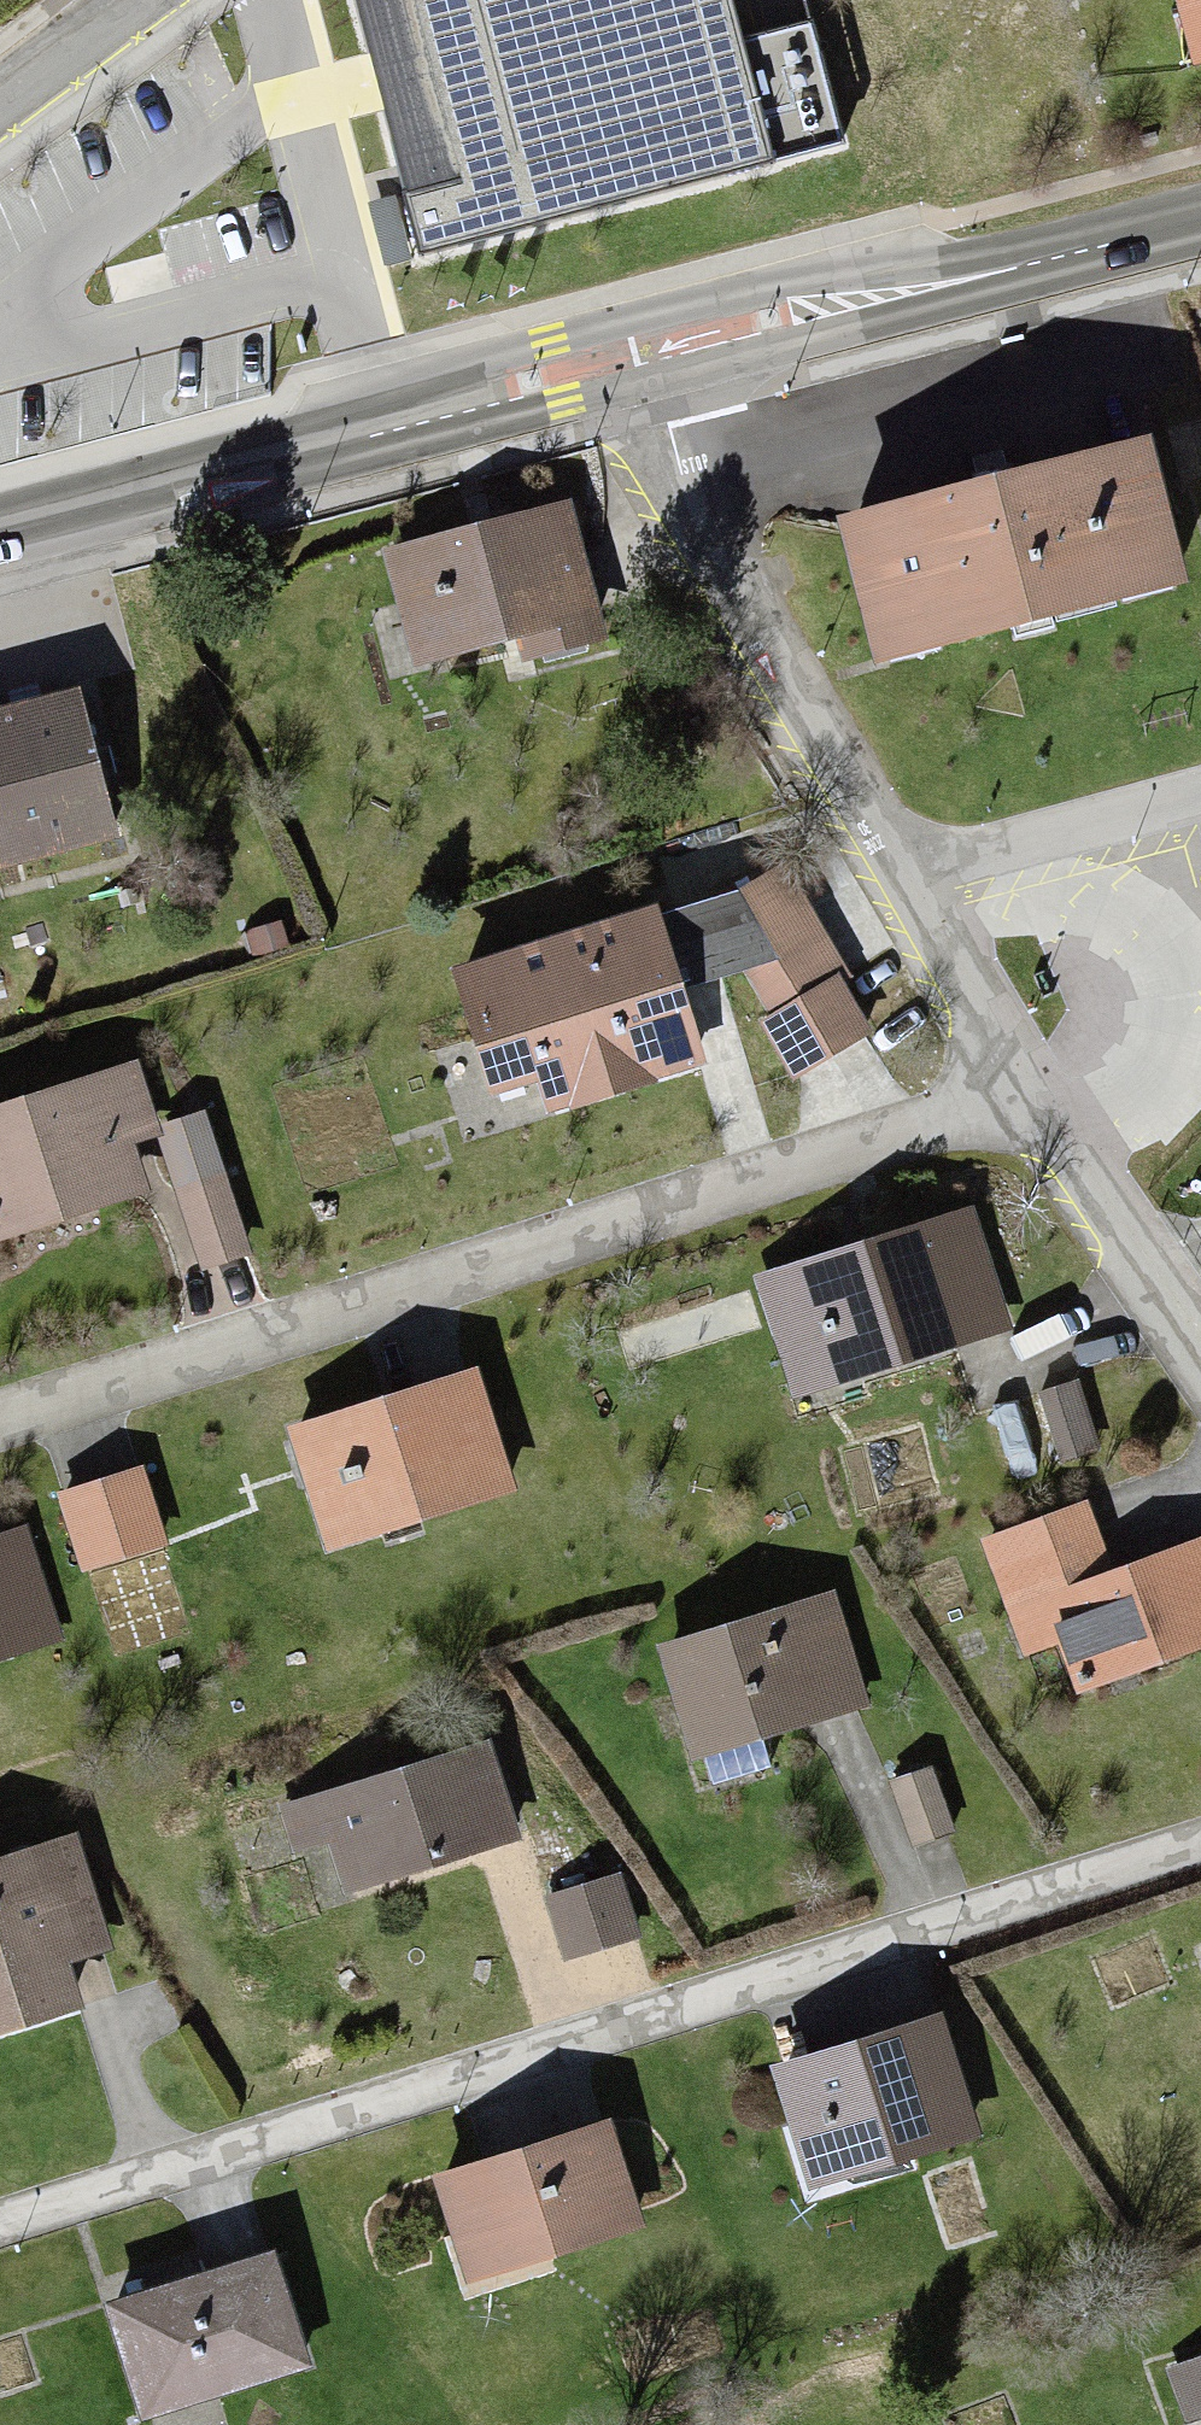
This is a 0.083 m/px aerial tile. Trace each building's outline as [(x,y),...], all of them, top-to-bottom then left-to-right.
[(729,0),(417,0),(465,180),(405,196),(421,256),(773,164),(729,0)] [(1142,453),(843,518),(872,650),(1171,584),(1142,453)] [(581,513),(389,557),(415,669),(607,624),(581,513)] [(0,717),(0,864),(109,837),(75,698),(0,717)] [(738,900),(449,985),(486,1097),(537,1080),(556,1133),(700,1083),(674,1008),(748,982),(765,1031),(782,1081),(875,1045),(790,882),(738,900)] [(0,1110),(0,1236),(166,1189),(132,1073),(0,1110)] [(250,1263),(210,1129),(163,1143),(203,1277),(250,1263)] [(974,1220),(754,1283),(787,1398),(1007,1336),(974,1220)] [(469,1381),(287,1430),(319,1546),(500,1497),(469,1381)] [(1083,1385),(1029,1406),(1055,1475),(1109,1455),(1083,1385)] [(136,1475),(55,1499),(79,1579),(160,1555),(136,1475)] [(1104,1573),(1087,1517),(982,1550),(1017,1660),(1067,1644),(1083,1694),(1200,1657),(1200,1542),(1104,1573)] [(0,1546),(0,1670),(59,1654),(28,1538),(0,1546)] [(837,1602),(656,1645),(686,1770),(867,1726),(837,1602)] [(491,1748),(277,1807),(290,1855),(326,1845),(339,1888),(516,1839),(491,1748)] [(941,1773),(892,1786),(911,1862),(961,1850),(941,1773)] [(0,1868),(0,2034),(67,2013),(51,1962),(104,1946),(73,1846),(0,1868)] [(618,1883),(547,1898),(559,1953),(630,1938),(618,1883)] [(943,2023),(774,2070),(803,2172),(972,2124),(943,2023)] [(601,2130),(434,2182),(464,2278),(632,2226),(601,2130)] [(272,2261),(104,2306),(136,2424),(304,2381),(272,2261)] [(1175,2377),(1193,2424),(1200,2424),(1200,2367),(1175,2377)]
